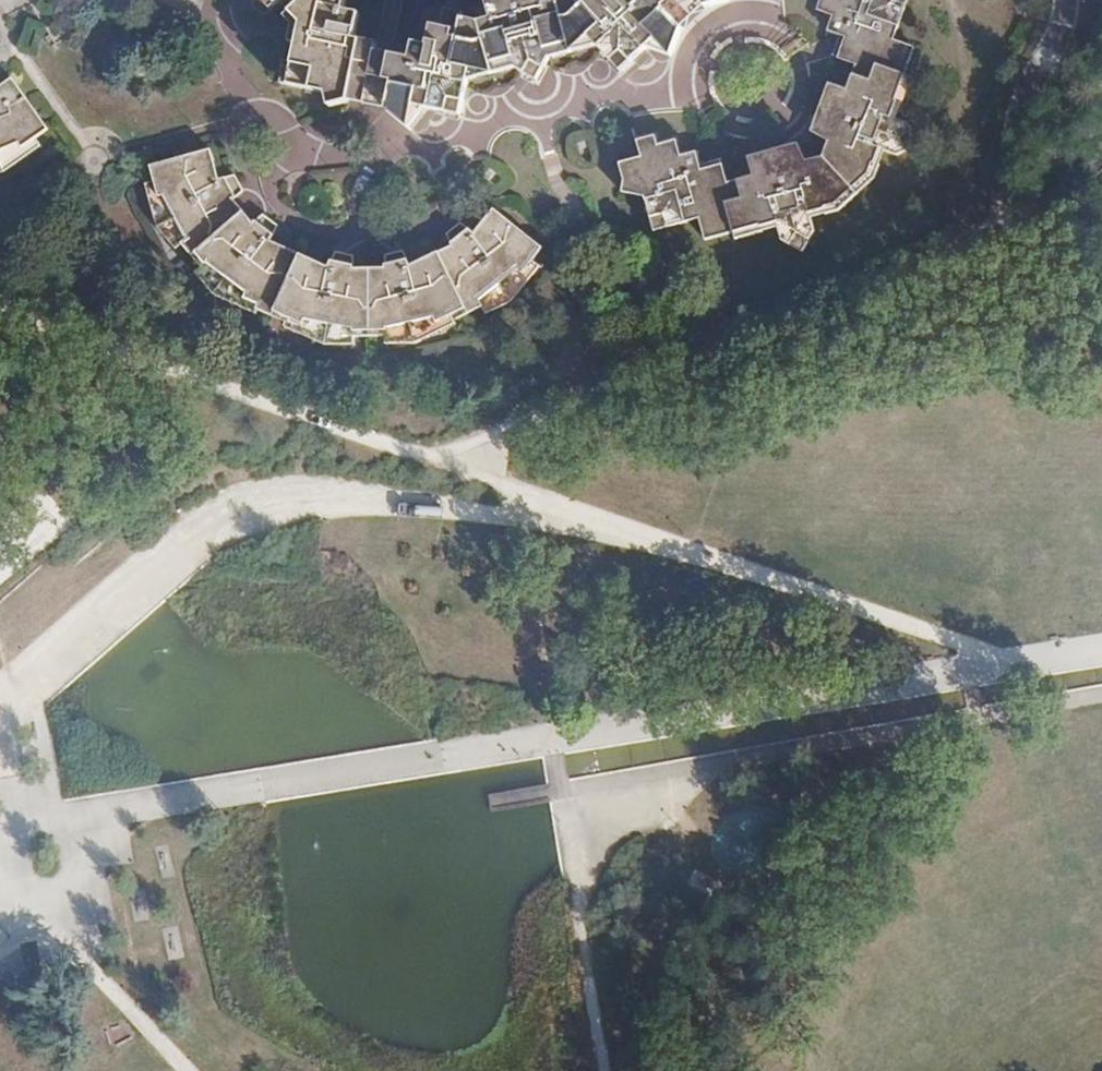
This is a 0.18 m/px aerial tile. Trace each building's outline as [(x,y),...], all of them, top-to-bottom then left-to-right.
[(104,12),(111,14),(115,0),(107,0),(104,12)] [(298,5),(290,12),(291,13),(294,17),(301,23),(301,24),(299,34),(300,34),(298,44),(297,44),(293,64),(289,81),(289,84),(289,85),(326,93),(330,107),(348,101),(359,49),(361,42),(354,40),(360,15),(344,12),(347,0),(293,0),(298,5)] [(662,8),(668,2),(665,0),(559,0),(556,2),(544,6),(543,0),(486,0),(491,20),(480,24),(462,20),(463,15),(447,11),(444,29),(440,28),(436,49),(435,49),(427,48),(413,45),(410,60),(391,56),(385,81),(392,83),(388,102),(387,108),(386,110),(402,123),(414,107),(427,110),(429,101),(445,104),(443,113),(461,116),(470,70),(514,68),(524,74),(531,61),(543,68),(548,60),(550,58),(547,51),(567,45),(571,44),(590,39),(599,48),(605,42),(615,54),(609,60),(620,72),(633,61),(628,56),(640,45),(644,50),(653,41),(673,49),(674,49),(681,29),(675,22),(662,8)] [(728,183),(723,166),(721,166),(701,172),(696,153),(696,152),(681,156),(676,140),(658,146),(655,136),(637,141),(642,157),(620,164),(625,181),(623,192),(645,198),(654,231),(700,218),(706,240),(734,232),(736,240),(764,232),(763,227),(778,222),(782,241),(803,253),(815,232),(810,213),(825,209),(826,215),(840,211),(875,178),(879,165),(874,163),(879,149),(897,155),(919,146),(908,125),(891,118),(896,103),(901,105),(911,78),(905,75),(915,48),(893,40),(908,0),(821,0),(818,10),(833,16),(828,31),(829,32),(847,38),(840,58),(840,59),(857,65),(847,90),(829,84),(818,116),(817,118),(842,127),(837,140),(830,138),(823,158),(802,163),(803,170),(789,174),(782,148),(772,151),(748,157),(753,176),(728,183)] [(698,1),(704,8),(724,1),(724,0),(697,0),(698,1)] [(26,45),(30,47),(32,43),(36,31),(37,27),(32,26),(26,45)] [(361,42),(359,49),(348,101),(387,108),(388,102),(392,83),(385,81),(391,56),(392,48),(381,46),(361,42)] [(190,46),(184,44),(182,52),(183,52),(189,54),(190,46)] [(192,46),(190,46),(189,54),(183,52),(182,52),(182,54),(189,55),(192,46)] [(145,78),(149,67),(138,63),(135,75),(145,78)] [(26,150),(23,147),(34,140),(35,138),(48,129),(24,95),(12,78),(0,87),(0,161),(26,150)] [(579,150),(590,147),(588,140),(577,143),(579,150)] [(386,269),(353,269),(353,256),(352,256),(351,259),(343,257),(344,254),(336,252),(329,268),(271,241),(280,226),(271,220),(269,222),(262,218),(264,216),(263,214),(253,224),(234,200),(243,191),(242,190),(240,192),(236,185),(239,183),(235,175),(219,180),(210,149),(150,166),(154,181),(154,182),(158,196),(154,197),(180,245),(174,250),(174,251),(186,241),(206,264),(194,274),(194,275),(201,270),(244,302),(246,298),(258,303),(259,304),(289,317),(290,317),(303,323),(301,328),(353,339),(353,347),(354,347),(353,331),(387,331),(387,346),(388,346),(388,338),(440,324),(438,321),(450,316),(452,315),(481,301),(493,295),(495,299),(527,274),(523,272),(532,261),(532,260),(542,247),(493,209),(474,234),(461,223),(454,229),(447,234),(453,246),(410,267),(403,251),(394,253),(395,256),(387,258),(387,255),(385,255),(386,269)] [(490,181),(496,173),(490,168),(484,176),(490,181)]
